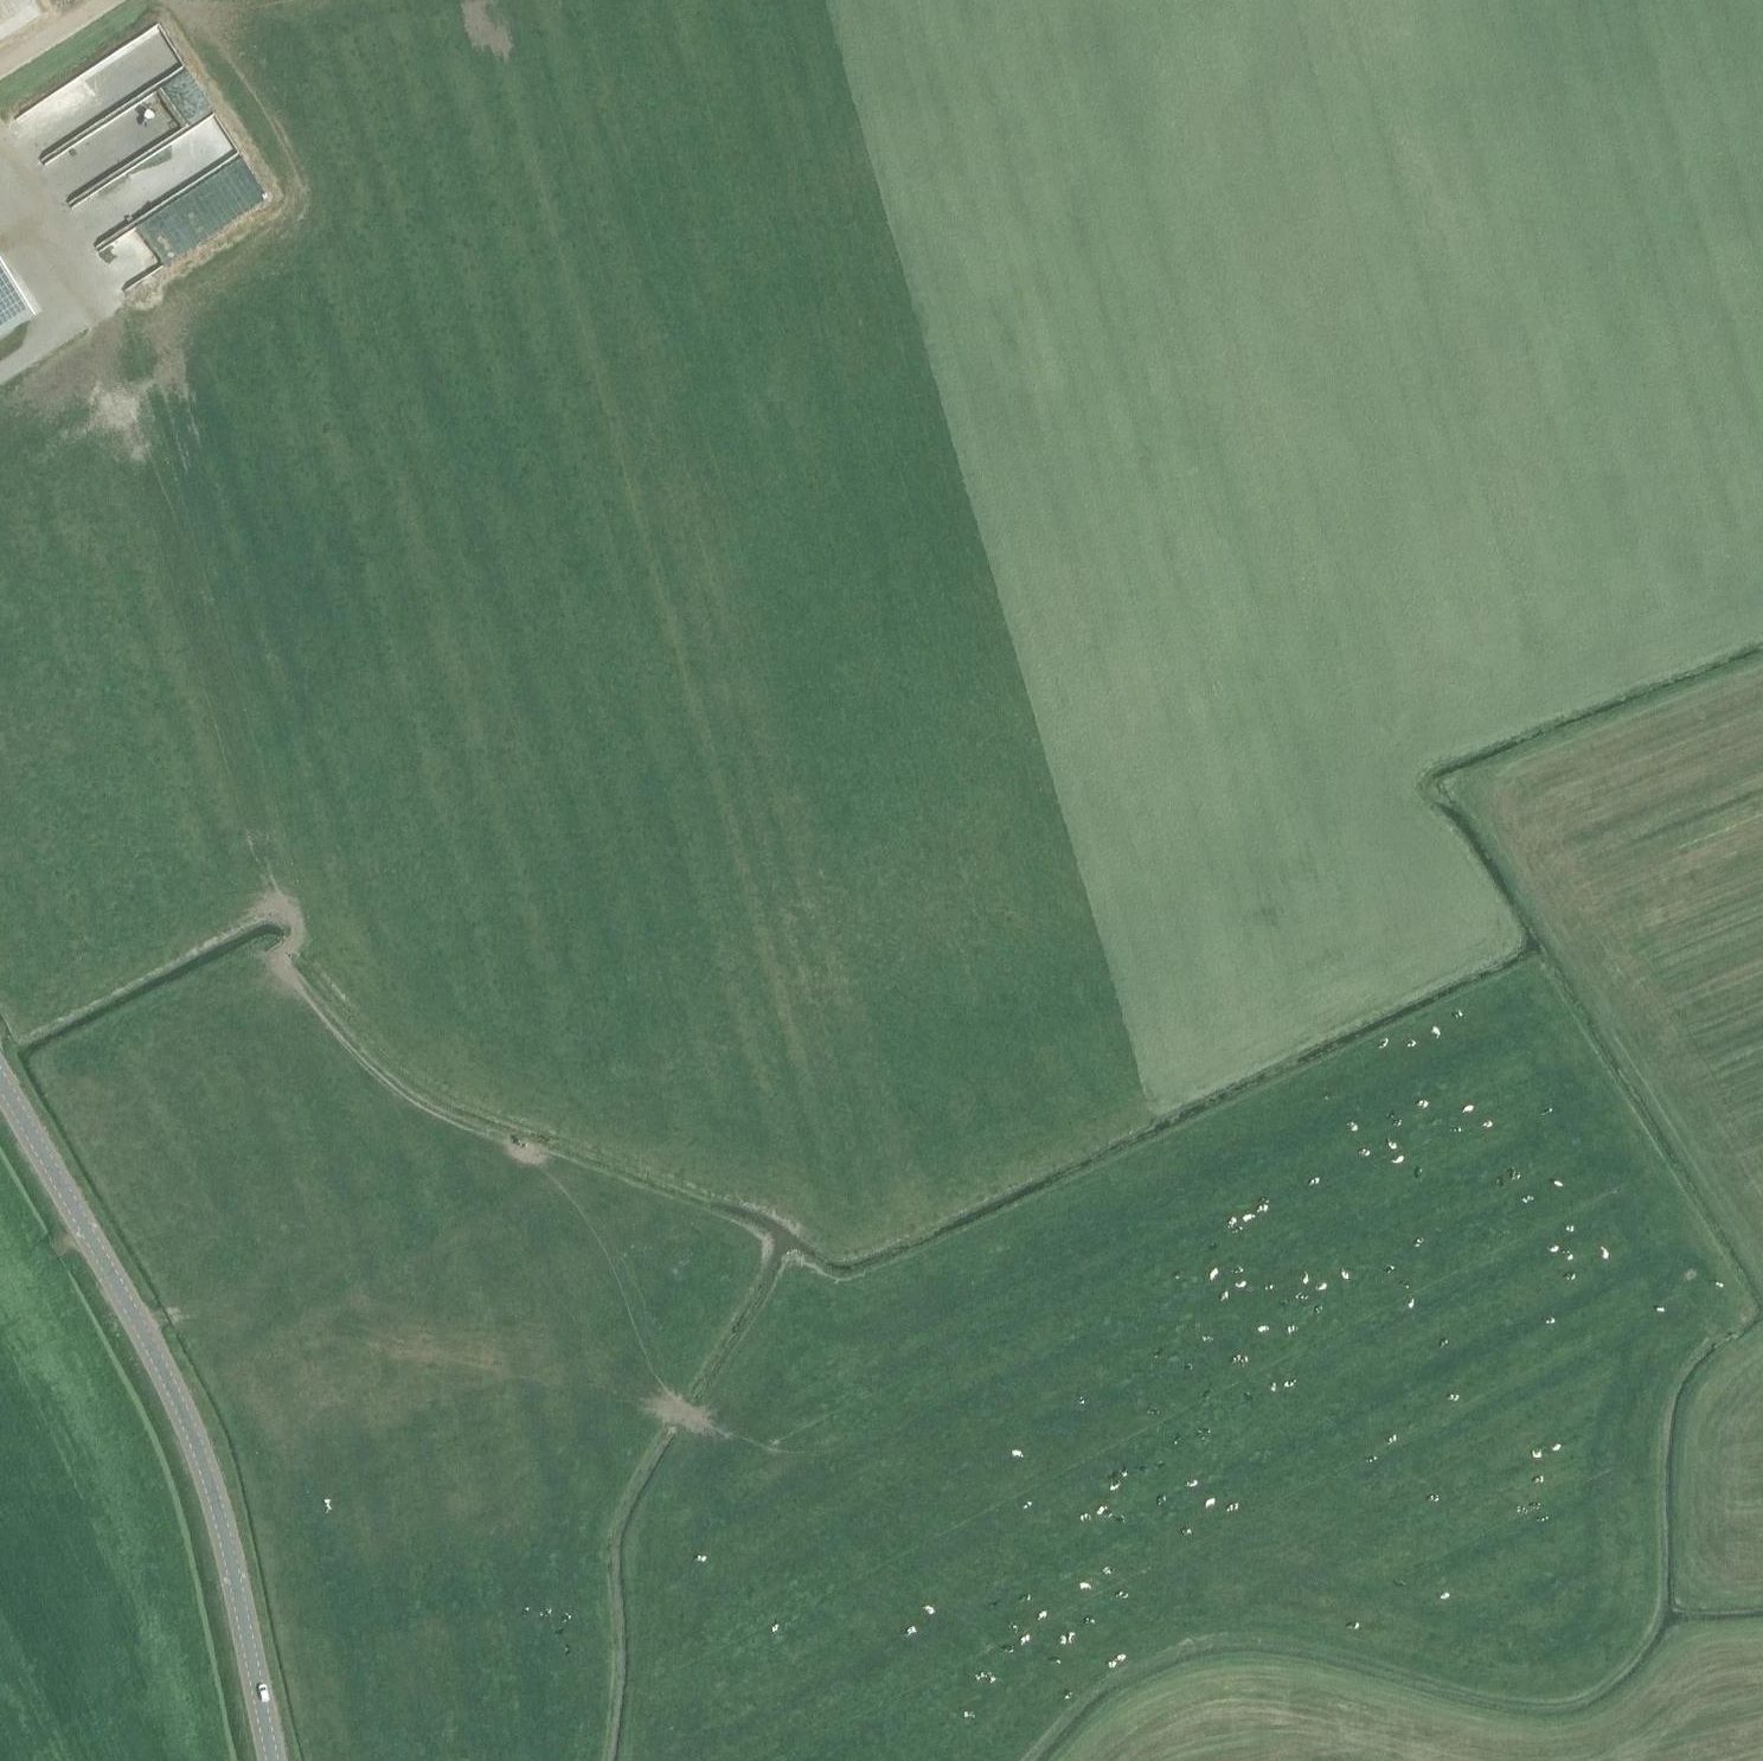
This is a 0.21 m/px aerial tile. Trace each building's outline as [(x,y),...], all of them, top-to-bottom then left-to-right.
[(95,121),(47,152),(59,172),(122,132),(106,108),(174,65),(150,28),(64,83),(81,109),(86,106),(95,121)] [(214,109),(74,197),(102,241),(242,153),(214,109)] [(26,308),(0,268),(0,325),(26,308)]
